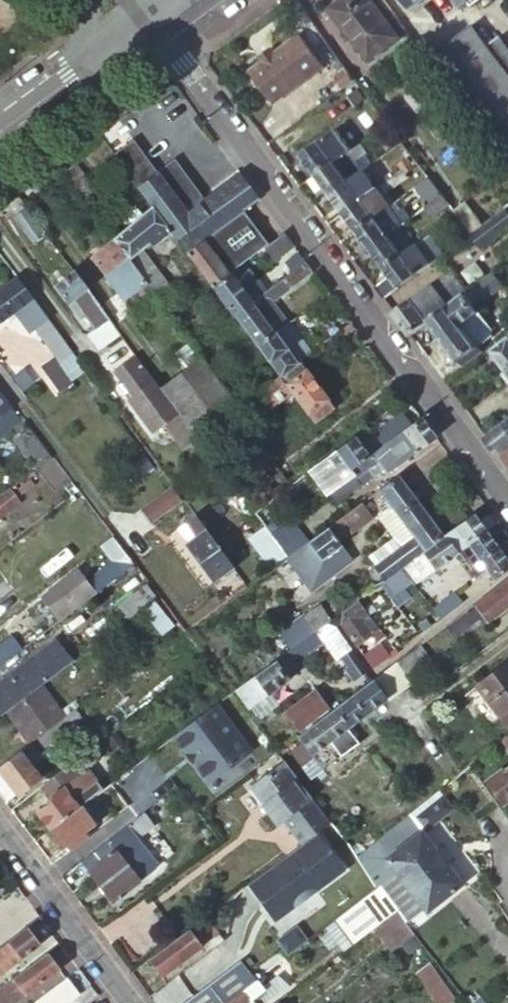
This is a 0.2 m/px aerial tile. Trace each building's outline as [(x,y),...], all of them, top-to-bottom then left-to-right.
[(400,38),(372,0),(346,0),(334,9),(371,60),(400,38)] [(408,9),(420,0),(401,0),(408,9)] [(289,20),(267,37),(256,45),(243,54),(266,86),(312,52),(289,20)] [(492,37),(484,44),(470,25),(425,59),(507,171),(507,59),(492,37)] [(256,45),(267,37),(262,31),(251,38),(256,45)] [(342,63),(324,38),(318,42),(336,67),(342,63)] [(321,87),(330,98),(354,79),(346,68),(321,87)] [(336,113),(358,97),(350,86),(328,103),(336,113)] [(400,140),(388,125),(377,133),(389,148),(400,140)] [(303,156),(318,176),(351,152),(353,150),(338,130),(303,156)] [(134,140),(115,154),(153,206),(172,232),(186,251),(202,239),(241,209),(258,198),(239,173),(203,200),(175,160),(157,172),(134,140)] [(326,186),(333,195),(365,172),(351,152),(318,176),(326,186)] [(406,169),(412,164),(409,159),(402,164),(406,169)] [(78,162),(65,172),(89,205),(103,195),(78,162)] [(416,169),(412,164),(406,169),(409,174),(416,169)] [(365,172),(333,195),(346,213),(380,187),(384,184),(381,180),(375,185),(365,172)] [(318,176),(310,182),(317,192),(326,186),(318,176)] [(441,195),(427,177),(415,186),(428,205),(441,195)] [(380,187),(346,213),(358,229),(392,203),(380,187)] [(432,217),(448,205),(441,195),(428,205),(424,208),(432,217)] [(392,203),(358,229),(359,231),(372,248),(372,247),(395,229),(406,222),(392,203)] [(470,235),(482,225),(465,203),(453,212),(470,235)] [(28,206),(15,216),(33,240),(46,231),(28,206)] [(172,232),(153,206),(112,236),(159,300),(177,287),(172,281),(168,284),(138,244),(148,237),(154,245),(172,232)] [(241,209),(202,239),(227,273),(239,264),(264,246),(267,243),(241,209)] [(503,209),(482,225),(470,235),(469,235),(479,248),(507,226),(507,216),(503,209)] [(449,222),(453,219),(449,214),(445,217),(449,222)] [(372,248),(387,268),(410,251),(395,229),(372,247),(372,248)] [(267,243),(264,246),(273,258),(292,244),(283,232),(267,243)] [(135,317),(159,300),(112,236),(89,253),(135,317)] [(392,276),(375,288),(384,300),(440,257),(427,238),(410,251),(387,268),(392,276)] [(186,251),(212,285),(227,273),(202,239),(186,251)] [(305,261),(298,252),(284,262),(285,264),(291,272),(305,261)] [(250,302),(234,314),(257,345),(275,332),(288,322),(290,321),(273,298),(311,270),(305,261),(291,272),(272,285),(256,298),(250,302)] [(267,278),(272,285),(291,272),(285,264),(267,278)] [(109,317),(73,268),(54,282),(69,302),(76,297),(87,311),(97,325),(109,317)] [(212,285),(234,314),(250,302),(227,273),(212,285)] [(394,314),(411,336),(427,324),(465,296),(448,273),(394,314)] [(249,289),(256,298),(272,285),(267,278),(265,276),(249,289)] [(501,289),(491,276),(465,296),(427,324),(456,364),(475,350),(474,349),(459,329),(478,315),(474,309),(501,289)] [(18,277),(0,291),(0,324),(20,310),(37,334),(41,331),(63,361),(74,353),(18,277)] [(87,311),(76,297),(69,302),(80,316),(87,311)] [(489,331),(478,315),(459,329),(474,349),(490,338),(489,331)] [(275,332),(257,345),(272,366),(280,376),(297,363),(300,361),(311,354),(288,322),(275,332)] [(495,352),(507,370),(507,343),(495,352)] [(73,378),(86,369),(74,353),(63,361),(61,363),(73,378)] [(165,422),(179,412),(178,410),(174,404),(159,385),(136,353),(114,369),(133,394),(128,398),(153,431),(165,422)] [(75,383),(73,378),(61,363),(56,356),(43,366),(62,392),(75,383)] [(174,404),(178,410),(218,380),(200,356),(159,385),(174,404)] [(270,383),(239,405),(254,426),(275,411),(272,406),(293,391),(315,421),(334,407),(300,361),(297,363),(280,376),(270,383)] [(280,376),(272,366),(263,374),(270,383),(280,376)] [(179,412),(197,436),(237,407),(218,380),(178,410),(179,412)] [(0,388),(0,439),(25,420),(0,388)] [(197,436),(179,412),(165,422),(184,448),(198,437),(197,436)] [(394,437),(409,425),(403,416),(379,435),(386,445),(394,437)] [(386,474),(435,438),(420,418),(409,425),(394,437),(386,445),(373,456),(386,474)] [(506,422),(486,437),(507,466),(507,425),(506,422)] [(370,459),(356,440),(316,468),(334,492),(358,475),(364,471),(373,464),(370,459)] [(154,460),(147,451),(138,459),(145,467),(154,460)] [(369,478),(364,471),(358,475),(363,482),(369,478)] [(415,499),(397,475),(376,490),(388,506),(394,514),(415,499)] [(179,498),(170,486),(141,508),(150,520),(179,498)] [(12,487),(0,495),(0,497),(10,510),(22,500),(12,487)] [(10,510),(0,497),(0,517),(10,510)] [(428,517),(415,499),(394,514),(407,532),(428,517)] [(307,541),(296,549),(310,569),(319,563),(324,570),(338,560),(333,552),(342,545),(338,540),(370,516),(360,502),(307,541)] [(397,549),(412,538),(407,532),(394,514),(388,506),(375,517),(389,537),(397,549)] [(434,525),(444,537),(468,519),(459,507),(434,525)] [(257,517),(270,535),(283,526),(270,508),(257,517)] [(468,519),(444,537),(456,553),(467,546),(486,531),(473,515),(468,519)] [(186,545),(200,562),(219,548),(195,516),(186,524),(196,537),(186,545)] [(412,538),(422,553),(444,537),(434,525),(428,517),(407,532),(412,538)] [(270,535),(286,556),(296,549),(307,541),(292,519),(283,526),(270,535)] [(498,548),(486,531),(467,546),(479,562),(498,548)] [(132,562),(111,535),(99,544),(111,559),(81,580),(75,572),(47,592),(64,614),(132,562)] [(400,569),(422,553),(412,538),(397,549),(389,537),(365,556),(383,581),(400,569)] [(444,537),(422,553),(400,569),(409,580),(413,585),(450,558),(469,582),(474,577),(456,553),(444,537)] [(507,569),(507,540),(498,548),(479,562),(492,581),(507,569)] [(214,581),(233,567),(219,548),(200,562),(214,581)] [(383,581),(379,585),(387,596),(409,580),(400,569),(383,581)] [(507,609),(507,580),(443,629),(451,639),(477,620),(482,626),(487,622),(489,624),(507,609)] [(158,596),(157,595),(147,581),(116,603),(128,619),(143,607),(158,596)] [(430,609),(438,620),(460,603),(453,593),(430,609)] [(177,621),(158,596),(143,607),(163,633),(177,621)] [(376,630),(356,602),(338,615),(336,621),(355,646),(376,630)] [(275,662),(329,622),(315,604),(279,631),(288,644),(271,657),(275,662)] [(275,662),(247,683),(259,699),(269,692),(270,693),(300,670),(292,660),(304,651),(307,654),(324,641),(346,671),(353,667),(360,677),(367,672),(331,624),(329,622),(275,662)] [(22,646),(12,633),(0,642),(0,663),(22,646)] [(420,646),(398,663),(408,678),(431,661),(420,646)] [(61,664),(49,649),(5,682),(3,680),(0,683),(0,701),(4,706),(61,664)] [(371,668),(380,662),(373,653),(364,659),(371,668)] [(391,704),(413,688),(395,665),(354,696),(370,717),(390,702),(391,704)] [(507,729),(507,676),(505,672),(474,695),(503,733),(507,729)] [(296,733),(325,710),(311,691),(281,713),(296,733)] [(55,723),(33,694),(0,719),(0,721),(22,749),(30,742),(38,736),(55,723)] [(370,717),(354,696),(336,709),(352,730),(370,717)] [(217,705),(174,737),(209,783),(252,752),(217,705)] [(83,718),(75,708),(55,723),(38,736),(46,746),(83,718)] [(352,730),(336,709),(316,724),(332,745),(352,730)] [(316,724),(298,738),(313,759),(332,745),(316,724)] [(0,765),(0,768),(19,793),(41,775),(31,762),(40,755),(30,742),(22,749),(0,765)] [(313,800),(284,762),(249,790),(276,828),(280,825),(313,800)] [(486,783),(501,804),(507,798),(507,767),(486,783)] [(74,780),(65,769),(42,786),(51,798),(48,803),(38,811),(51,829),(80,807),(75,799),(99,781),(90,768),(74,780)] [(131,781),(126,773),(80,807),(51,829),(64,846),(66,845),(69,849),(89,834),(87,831),(96,824),(88,814),(131,781)] [(330,823),(313,800),(280,825),(297,848),(317,833),(330,823)] [(159,825),(149,812),(126,829),(130,835),(137,831),(142,837),(159,825)] [(462,885),(447,866),(436,851),(421,832),(386,860),(427,914),(462,885)] [(297,848),(249,884),(275,918),(343,867),(317,833),(297,848)] [(111,840),(85,858),(115,899),(141,880),(137,874),(141,871),(131,856),(126,860),(111,840)] [(436,851),(447,866),(453,861),(441,846),(436,851)] [(381,887),(380,888),(328,927),(337,940),(339,939),(346,934),(354,944),(377,927),(399,910),(381,887)] [(418,934),(399,910),(377,927),(395,951),(401,946),(418,934)] [(0,947),(0,973),(23,956),(25,958),(42,945),(28,927),(0,947)] [(191,927),(152,956),(164,973),(203,944),(191,927)] [(436,958),(418,934),(401,946),(419,970),(422,968),(436,958)] [(48,952),(0,988),(0,1002),(16,1002),(61,970),(48,952)] [(436,958),(422,968),(448,1002),(459,1002),(464,999),(466,997),(436,958)] [(67,978),(35,1002),(69,1002),(80,995),(67,978)] [(226,1002),(262,1002),(256,996),(264,990),(257,980),(226,1002)]
